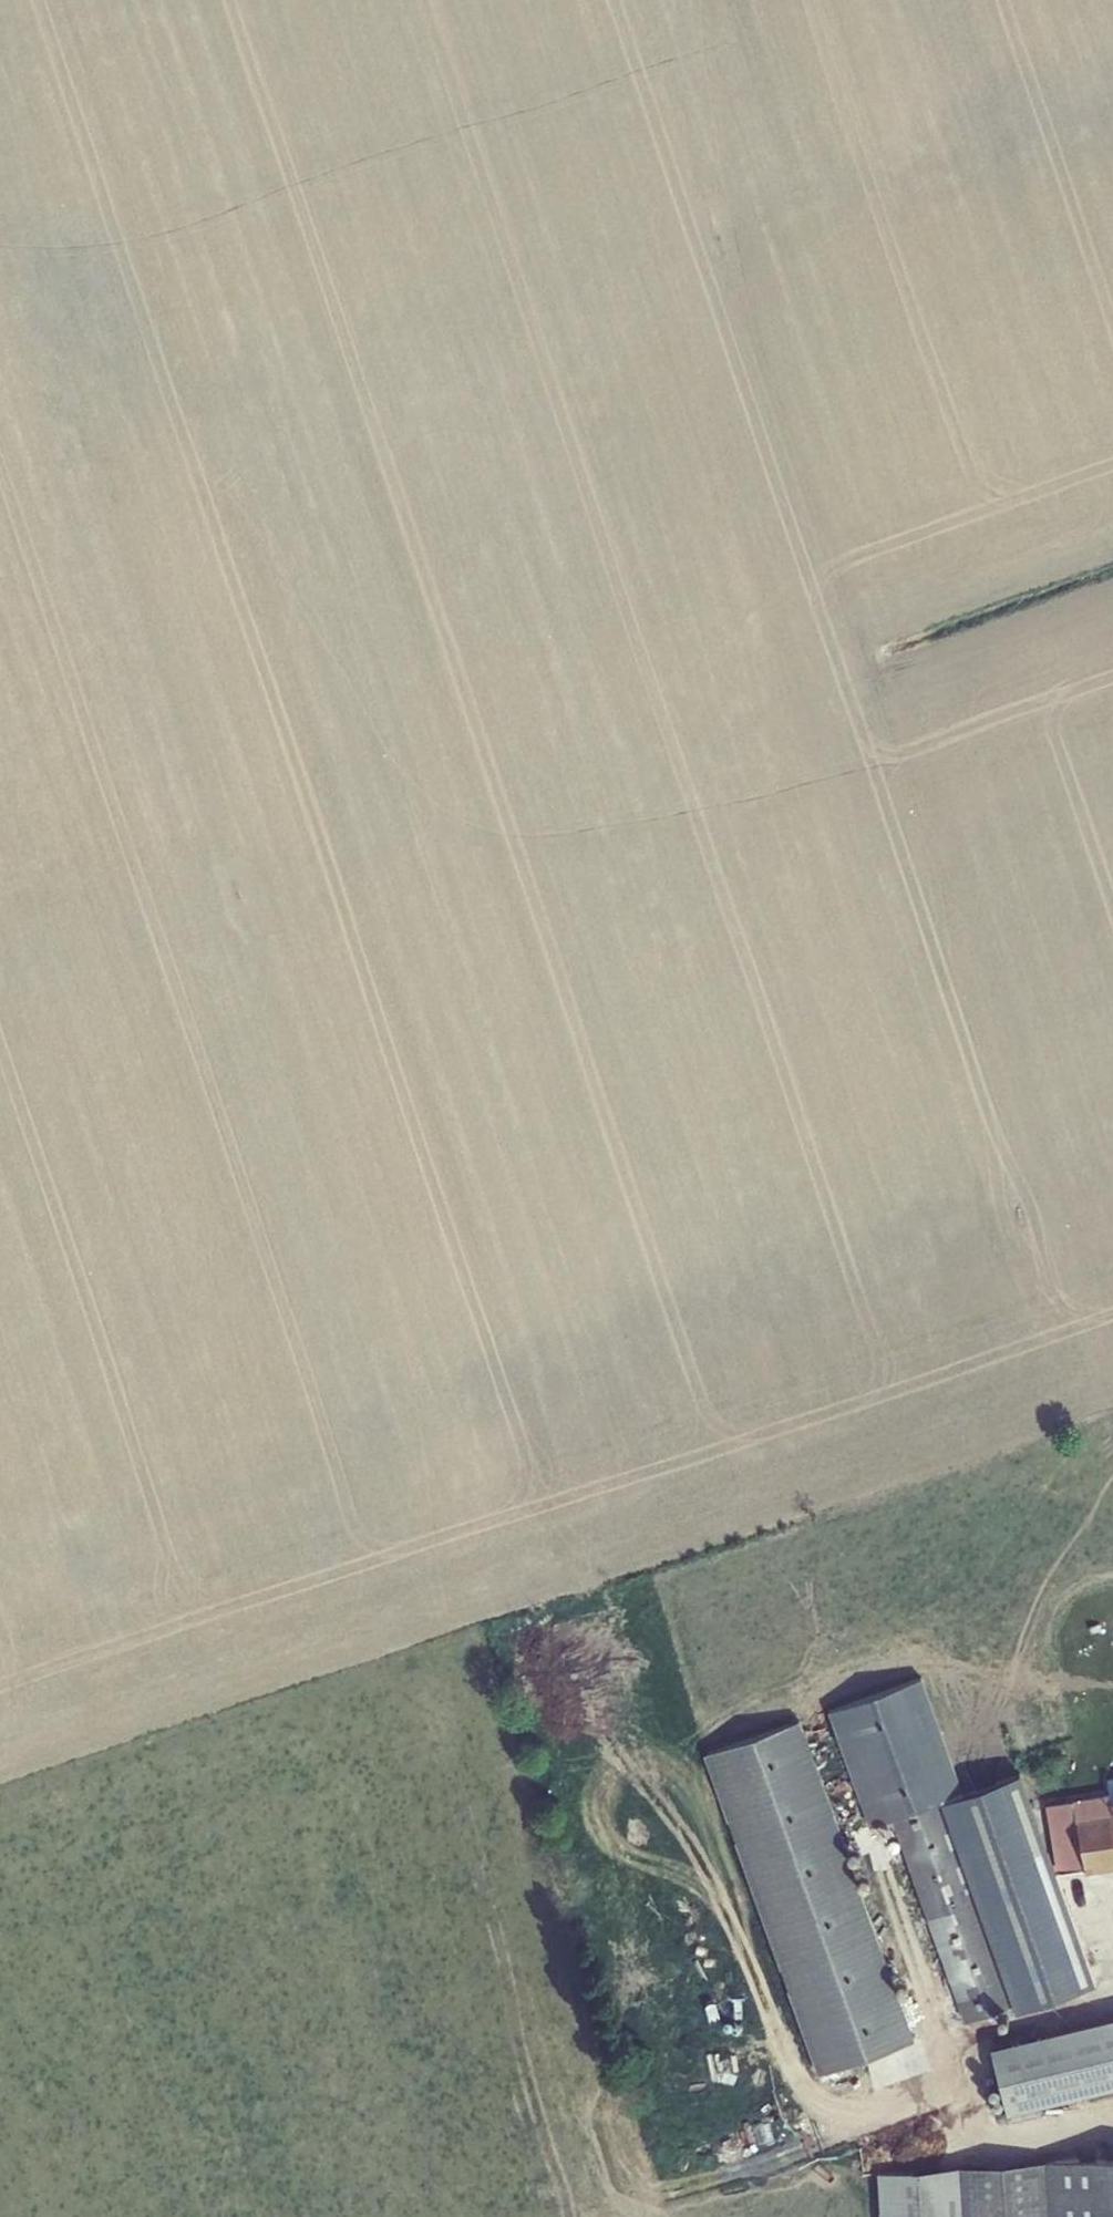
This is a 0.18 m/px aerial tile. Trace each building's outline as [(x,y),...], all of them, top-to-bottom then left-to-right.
[(890,1773),(949,1754),(921,1677),(882,1691),(890,1773)] [(890,1773),(882,1691),(827,1710),(869,1824),(892,1815),(891,1813),(897,1810),(890,1773)] [(799,1718),(704,1752),(818,2071),(913,2037),(799,1718)] [(1058,1869),(1084,1866),(1075,1814),(1109,1808),(1108,1800),(1112,1799),(1112,1774),(1106,1776),(1108,1790),(1045,1802),(1052,1842),(1012,1849),(1014,1857),(965,1865),(942,1798),(962,1790),(949,1754),(890,1773),(897,1810),(891,1813),(892,1815),(964,2020),(1012,2003),(1034,1999),(1038,2022),(1081,2014),(1079,1999),(1083,2000),(1080,1978),(1075,1978),(1072,1949),(1081,1948),(1078,1926),(1068,1927),(1058,1869)] [(1108,1800),(1109,1808),(1075,1814),(1084,1866),(1112,1863),(1112,1799),(1108,1800)] [(990,2046),(1006,2111),(1112,2085),(1112,2015),(990,2046)] [(949,2166),(953,2216),(1112,2216),(1112,2155),(949,2166)] [(949,2166),(877,2169),(880,2216),(953,2216),(949,2166)]
